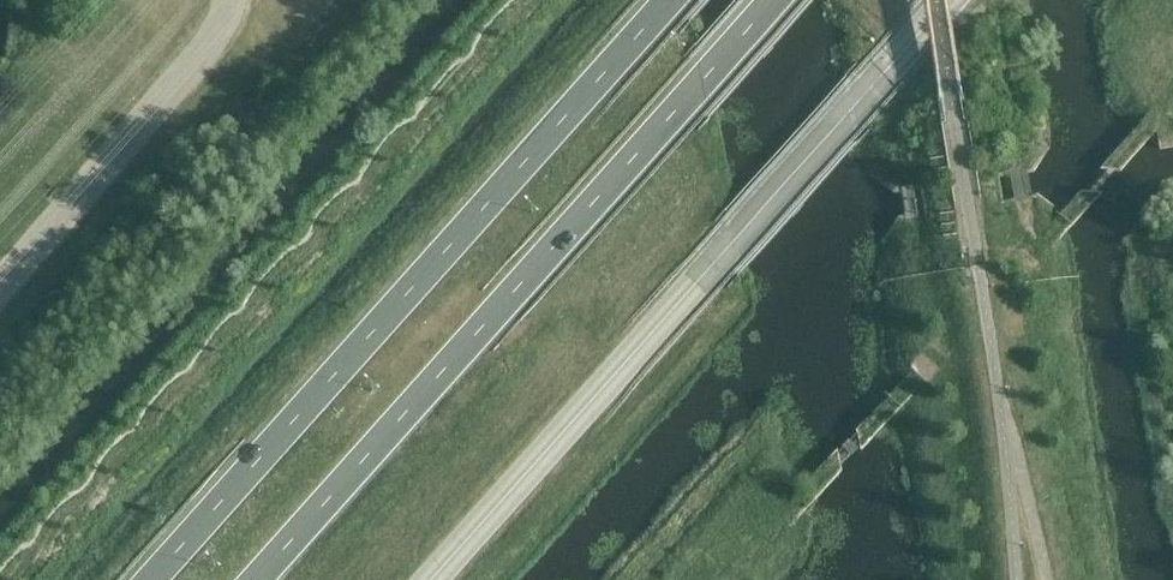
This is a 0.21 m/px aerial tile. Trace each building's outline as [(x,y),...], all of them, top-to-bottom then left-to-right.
[(1027,174),(900,193),(902,203),(904,218),(1031,198),(1027,174)]
